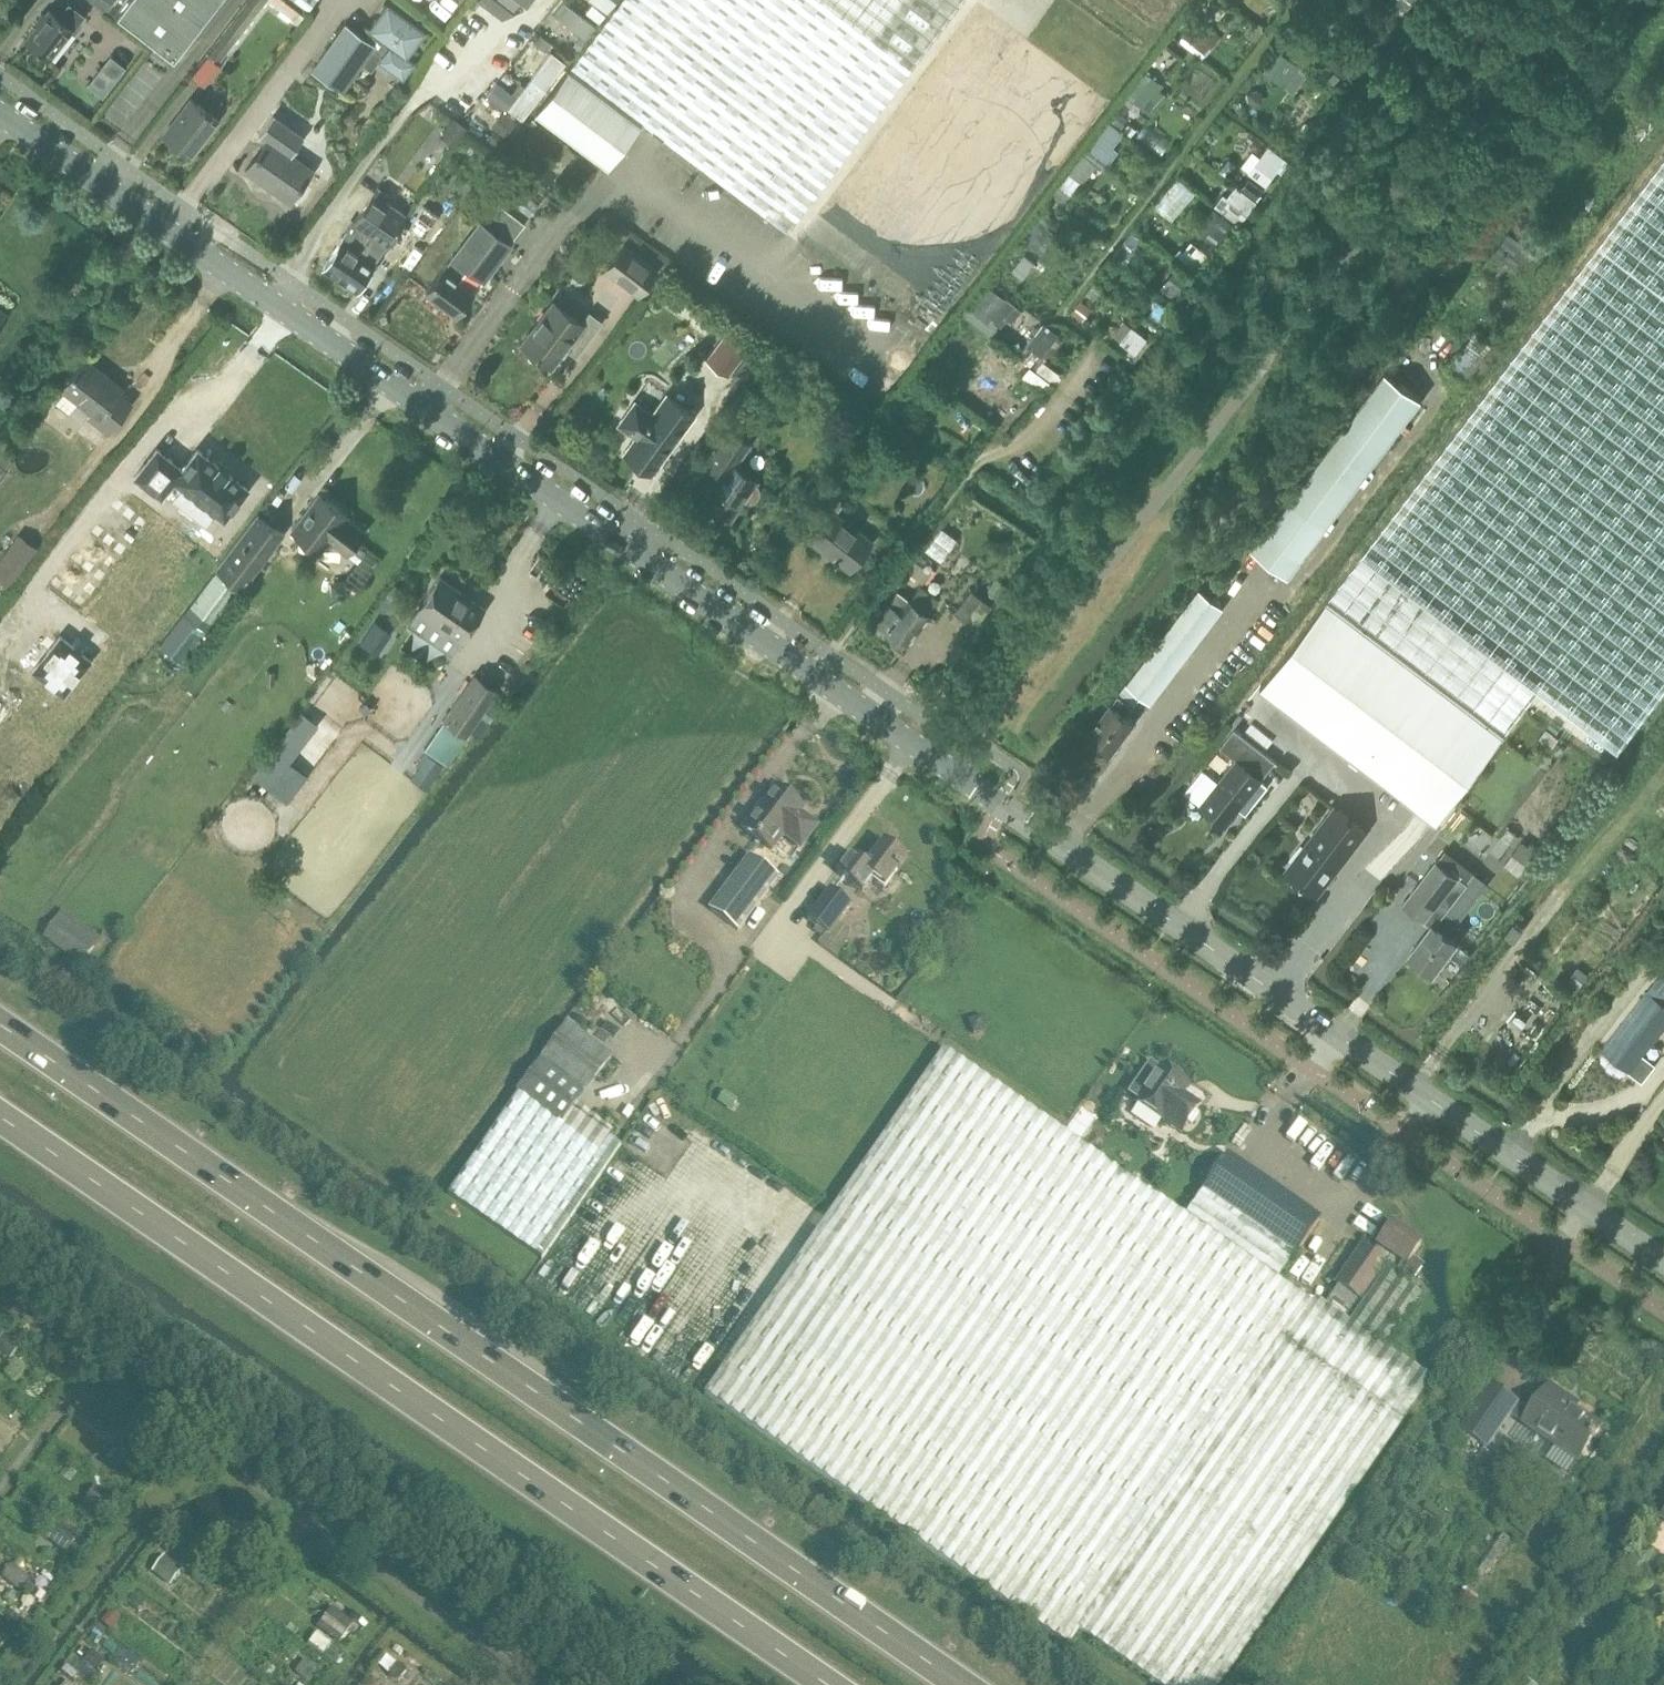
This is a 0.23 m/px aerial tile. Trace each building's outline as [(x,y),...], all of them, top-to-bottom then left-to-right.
[(174,55),(217,0),(103,0),(174,55)] [(747,205),(747,206),(787,236),(965,0),(622,0),(535,115),(606,168),(639,124),(747,205)] [(596,23),(568,0),(557,0),(552,6),(587,35),(596,23)] [(614,0),(596,0),(608,9),(614,0)] [(49,8),(26,38),(51,58),(74,27),(71,25),(82,11),(70,3),(60,16),(49,8)] [(424,35),(387,8),(367,35),(387,50),(377,64),(402,82),(412,68),(404,61),(424,35)] [(346,22),(314,68),(342,88),(375,42),(346,22)] [(505,104),(503,108),(522,122),(567,62),(545,45),(520,78),(515,74),(505,87),(498,81),(490,92),(505,104)] [(127,69),(111,57),(88,87),(104,99),(127,69)] [(190,154),(218,118),(192,97),(164,133),(190,154)] [(500,112),(489,127),(504,138),(515,123),(500,112)] [(451,114),(439,128),(454,141),(466,126),(451,114)] [(504,139),(492,130),(483,142),(494,151),(504,139)] [(248,168),(269,183),(272,181),(276,184),(275,187),(291,199),(313,168),(269,138),(248,168)] [(1256,696),(1310,738),(1321,724),(1393,781),(1398,776),(1403,780),(1394,793),(1433,823),(1477,768),(1540,686),(1619,745),(1663,686),(1663,152),(1312,625),(1256,696)] [(579,164),(569,177),(579,185),(589,171),(579,164)] [(389,192),(377,185),(324,266),(339,277),(370,230),(389,242),(408,214),(386,198),(389,192)] [(454,254),(427,289),(457,312),(473,290),(458,279),(468,266),(483,277),(524,223),(496,201),(482,221),(455,255),(454,254)] [(439,215),(424,205),(409,227),(424,237),(439,215)] [(339,277),(344,280),(357,289),(389,242),(370,230),(339,277)] [(604,268),(635,292),(653,269),(622,245),(604,268)] [(583,342),(600,320),(588,310),(580,321),(553,301),(522,341),(550,362),(572,334),(583,342)] [(1465,380),(1487,351),(1493,343),(1486,338),(1477,330),(1448,368),(1465,380)] [(730,331),(708,361),(731,378),(736,371),(750,381),(763,363),(749,353),(753,347),(730,331)] [(124,387),(101,370),(85,357),(62,387),(65,389),(56,401),(70,412),(79,400),(93,411),(89,415),(110,431),(132,402),(120,392),(124,387)] [(1387,371),(1254,548),(1289,575),(1422,397),(1387,371)] [(747,388),(731,415),(746,423),(763,396),(747,388)] [(616,423),(634,437),(625,450),(655,471),(696,413),(666,392),(653,410),(635,397),(616,423)] [(736,522),(731,518),(756,479),(733,465),(747,442),(725,428),(703,463),(719,474),(701,501),(736,523),(736,522)] [(154,451),(136,474),(149,485),(162,495),(168,488),(176,478),(183,484),(185,486),(197,495),(216,510),(225,517),(244,494),(249,487),(244,483),(230,473),(228,471),(230,469),(228,468),(227,470),(220,465),(221,463),(220,462),(219,463),(207,454),(198,447),(186,462),(183,466),(171,457),(158,446),(154,451)] [(16,459),(6,451),(0,459),(0,481),(16,459)] [(828,487),(827,486),(809,510),(821,519),(809,536),(827,550),(828,548),(836,554),(833,557),(836,559),(837,558),(851,567),(872,539),(836,512),(845,500),(838,495),(845,485),(835,477),(828,487)] [(320,492),(292,528),(308,540),(307,541),(307,543),(307,544),(307,546),(307,547),(308,548),(309,549),(311,550),(312,550),(313,550),(315,550),(316,549),(317,547),(321,550),(331,536),(337,541),(338,545),(347,552),(364,530),(346,516),(348,514),(320,492)] [(243,586),(284,532),(259,513),(217,567),(218,567),(242,585),(242,586),(243,586)] [(11,586),(40,547),(21,532),(0,560),(0,578),(11,586)] [(919,547),(905,567),(924,580),(933,569),(925,563),(930,556),(919,547)] [(161,644),(185,663),(242,586),(242,585),(218,567),(196,596),(190,603),(184,611),(185,612),(172,628),(173,628),(161,644)] [(1223,572),(1212,586),(1220,592),(1231,577),(1223,572)] [(418,607),(420,609),(423,604),(441,617),(438,621),(463,638),(485,606),(440,576),(418,607)] [(888,601),(886,603),(873,620),(885,629),(904,644),(928,612),(927,612),(938,597),(920,584),(910,598),(898,590),(889,601),(888,601)] [(1200,586),(1119,692),(1134,703),(1142,692),(1153,700),(1225,605),(1200,586)] [(971,588),(955,610),(975,625),(991,602),(971,588)] [(92,659),(61,634),(33,669),(64,694),(92,659)] [(475,673),(444,719),(445,719),(466,734),(497,689),(475,673)] [(1112,752),(1113,751),(1135,720),(1127,714),(1134,704),(1119,693),(1112,703),(1111,703),(1089,734),(1112,752)] [(447,762),(466,734),(445,719),(444,719),(425,748),(447,762)] [(1204,769),(1185,791),(1228,824),(1278,759),(1236,728),(1222,746),(1237,758),(1219,781),(1204,769)] [(774,788),(742,831),(771,852),(783,836),(800,849),(816,828),(799,815),(803,809),(774,788)] [(1337,805),(1287,870),(1318,893),(1367,829),(1337,805)] [(1148,825),(1145,835),(1153,838),(1156,827),(1148,825)] [(1538,852),(1523,841),(1513,854),(1528,865),(1538,852)] [(836,874),(861,893),(872,880),(884,889),(896,872),(897,873),(899,871),(898,870),(906,859),(883,842),(865,866),(850,855),(836,874)] [(1431,869),(1406,901),(1435,923),(1410,954),(1433,972),(1457,940),(1448,934),(1460,919),(1453,914),(1485,872),(1454,849),(1436,873),(1431,869)] [(777,879),(749,858),(709,911),(737,932),(777,879)] [(806,921),(828,937),(851,906),(829,890),(806,921)] [(101,940),(63,912),(43,939),(81,967),(101,940)] [(1523,928),(1515,922),(1508,932),(1516,938),(1523,928)] [(1604,1048),(1632,1069),(1663,1028),(1663,1005),(1648,992),(1604,1048)] [(970,1022),(974,1033),(983,1030),(979,1019),(970,1022)] [(447,1195),(542,1260),(619,1146),(609,1139),(613,1133),(601,1125),(602,1124),(590,1116),(591,1116),(575,1104),(610,1058),(567,1025),(516,1094),(517,1094),(447,1195)] [(1217,1171),(1184,1217),(943,1050),(703,1396),(1065,1647),(1077,1630),(1082,1633),(1084,1631),(1163,1684),(1221,1684),(1431,1381),(1385,1349),(1420,1297),(1407,1288),(1382,1271),(1346,1323),(1324,1307),(1313,1300),(1310,1305),(1277,1281),(1318,1221),(1226,1157),(1217,1171)] [(1136,1104),(1161,1122),(1163,1120),(1181,1133),(1198,1107),(1180,1094),(1186,1085),(1161,1068),(1136,1104)] [(1345,1165),(1351,1169),(1356,1162),(1350,1158),(1345,1165)] [(1324,1307),(1346,1323),(1382,1271),(1407,1288),(1421,1268),(1411,1260),(1420,1246),(1391,1225),(1370,1255),(1360,1248),(1335,1285),(1338,1287),(1324,1307)] [(0,1340),(0,1352),(5,1356),(13,1345),(3,1337),(0,1340)] [(1463,1431),(1487,1448),(1509,1415),(1578,1462),(1601,1429),(1562,1402),(1566,1397),(1550,1387),(1531,1413),(1505,1396),(1493,1388),(1463,1431)] [(103,1436),(120,1449),(130,1436),(112,1424),(103,1436)] [(94,1488),(86,1499),(100,1509),(108,1498),(94,1488)] [(44,1538),(65,1553),(74,1541),(53,1526),(44,1538)] [(1501,1537),(1487,1558),(1463,1592),(1471,1598),(1509,1543),(1501,1537)] [(154,1570),(172,1584),(181,1571),(164,1557),(154,1570)] [(12,1567),(4,1578),(22,1592),(30,1581),(12,1567)] [(197,1570),(191,1578),(201,1585),(207,1577),(197,1570)] [(310,1643),(328,1657),(352,1625),(334,1612),(310,1643)] [(108,1629),(115,1620),(108,1614),(101,1623),(108,1629)] [(105,1632),(98,1626),(94,1631),(101,1637),(105,1632)] [(402,1652),(395,1647),(392,1652),(399,1657),(402,1652)] [(84,1661),(93,1669),(101,1659),(91,1652),(84,1661)] [(305,1664),(297,1674),(306,1681),(314,1671),(305,1664)] [(388,1675),(397,1682),(406,1671),(397,1665),(388,1675)] [(73,1675),(68,1671),(63,1678),(68,1681),(73,1675)]
